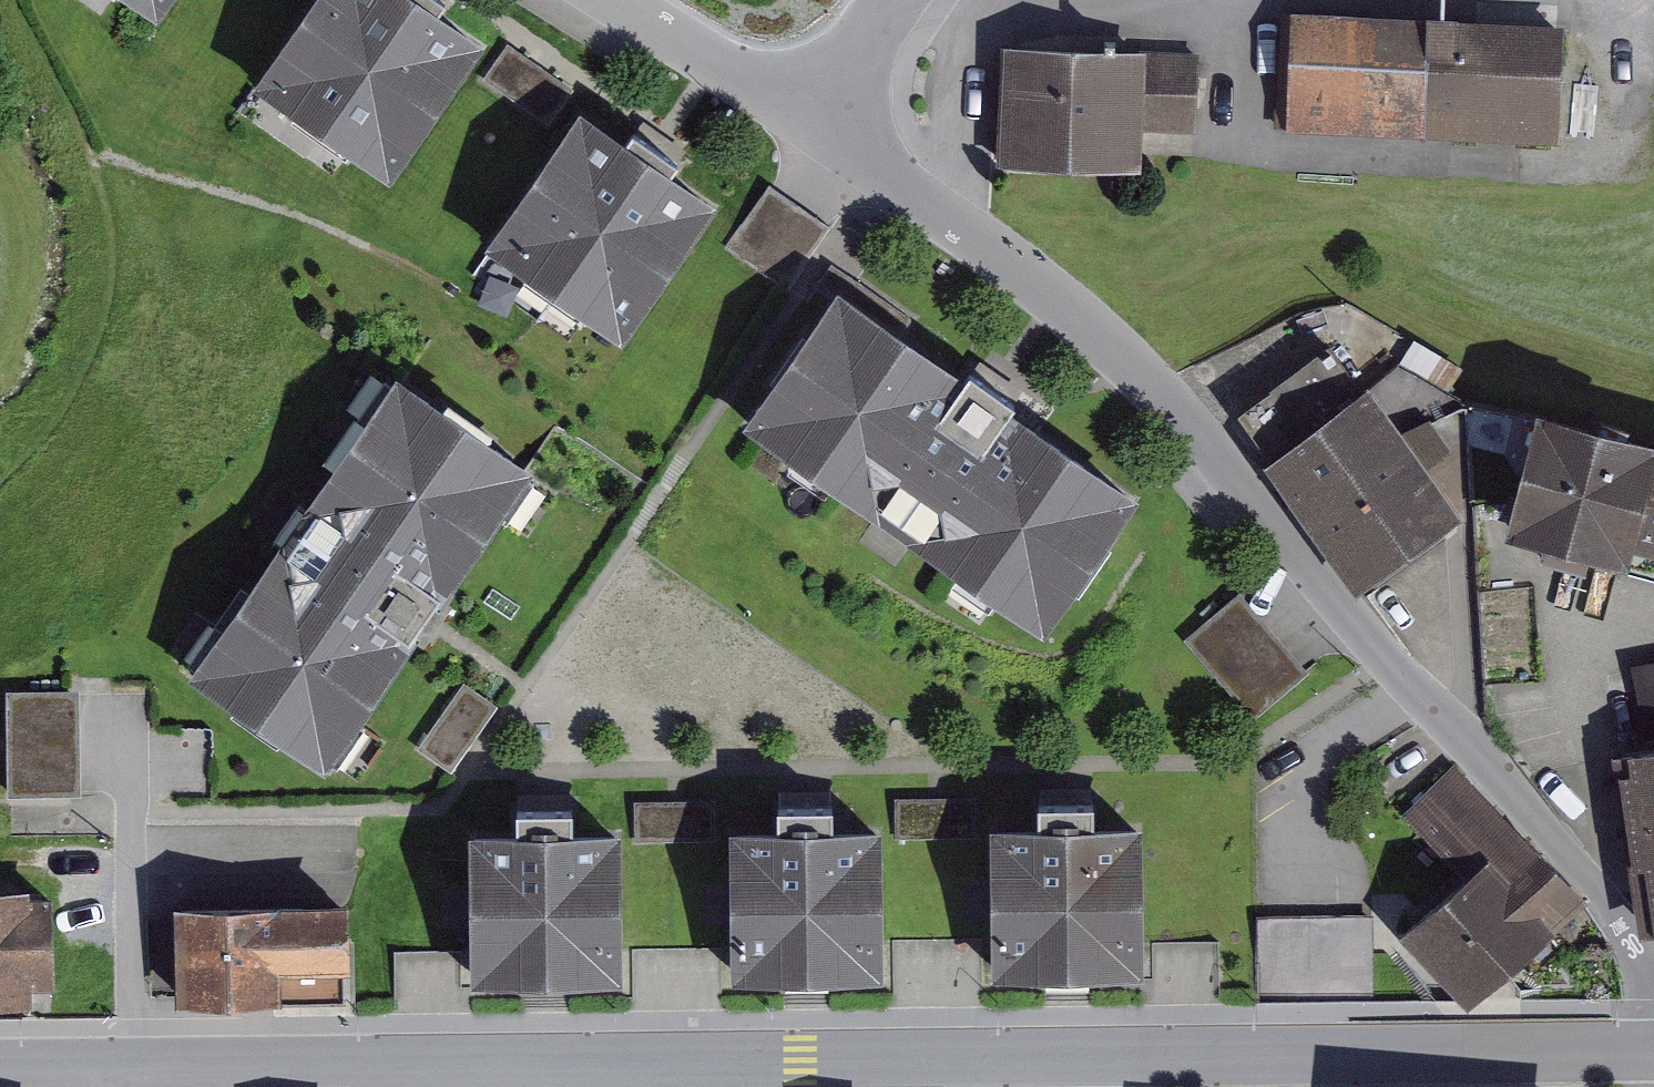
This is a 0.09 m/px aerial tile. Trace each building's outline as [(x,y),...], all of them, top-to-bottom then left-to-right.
[(159,12),(167,0),(141,0),(159,12)] [(253,79),(390,173),(486,36),(439,4),(442,0),(308,0),(253,79)] [(1564,20),(1291,9),(1286,128),(1559,139),(1564,20)] [(576,88),(507,40),(482,77),(551,124),(576,88)] [(1199,49),(1004,42),(1000,161),(1141,166),(1143,129),(1196,131),(1199,49)] [(580,102),(484,240),(622,336),(718,198),(671,165),(679,154),(633,122),(625,133),(580,102)] [(834,225),(769,182),(726,246),(791,290),(834,225)] [(837,282),(742,419),(1045,629),(1140,492),(1010,402),(1015,394),(970,363),(965,370),(837,282)] [(1267,454),(1260,459),(1356,593),(1465,515),(1430,467),(1453,451),(1427,415),(1404,432),(1369,383),(1361,388),(1330,344),(1236,411),(1267,454)] [(187,669),(326,765),(535,464),(396,368),(187,669)] [(1537,400),(1506,532),(1621,562),(1620,567),(1653,577),(1653,430),(1537,400)] [(1240,590),(1183,638),(1254,721),(1311,672),(1240,590)] [(1630,662),(1643,738),(1653,736),(1653,658),(1630,662)] [(451,771),(498,704),(464,680),(417,747),(451,771)] [(79,690),(6,690),(8,795),(80,794),(79,690)] [(1629,747),(1631,766),(1619,768),(1632,857),(1628,857),(1639,934),(1653,932),(1653,743),(1629,747)] [(1463,875),(1397,930),(1468,1005),(1588,899),(1454,765),(1401,813),(1463,875)] [(975,796),(894,796),(895,838),(976,837),(975,796)] [(715,798),(634,800),(635,843),(716,841),(715,798)] [(1041,836),(992,836),(993,984),(1069,983),(1145,983),(1144,830),(1095,831),(1095,807),(1041,807),(1041,836)] [(780,834),(728,835),(732,989),(809,987),(887,985),(884,833),(833,834),(833,808),(779,810),(780,834)] [(517,836),(468,837),(469,992),(547,992),(624,990),(623,837),(572,837),(572,813),(516,814),(517,836)] [(0,883),(0,1002),(33,1001),(33,984),(54,984),(52,890),(31,891),(31,883),(0,883)] [(347,897),(173,899),(175,1002),(349,999),(347,897)] [(1373,913),(1257,915),(1259,997),(1375,994),(1373,913)]
